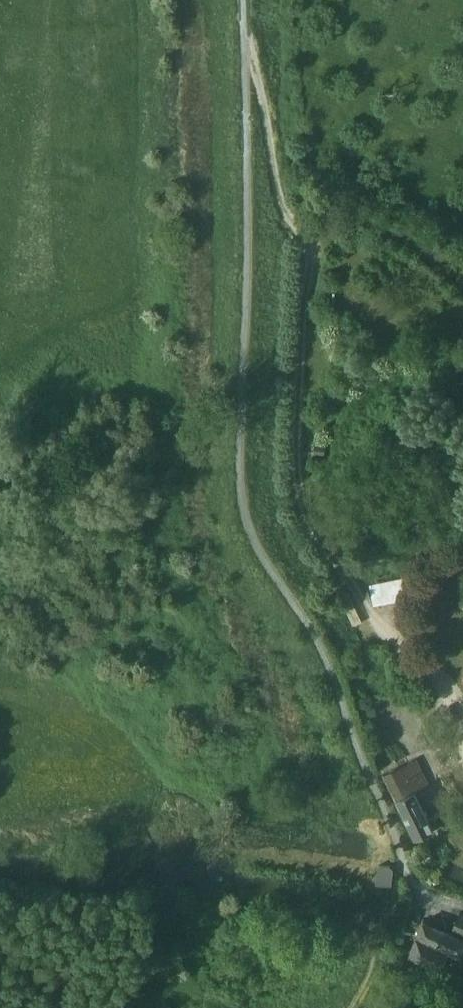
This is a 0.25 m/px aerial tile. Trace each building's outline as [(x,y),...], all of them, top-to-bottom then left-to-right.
[(372,603),(408,599),(406,577),(370,581),(372,603)] [(416,758),(401,767),(382,776),(395,802),(396,801),(414,839),(432,830),(414,793),(429,784),(416,758)] [(389,866),(379,865),(377,882),(390,884),(392,870),(389,866)] [(451,933),(462,938),(462,912),(459,910),(451,933)] [(409,954),(441,967),(448,949),(462,955),(462,954),(462,938),(422,922),(409,954)]
